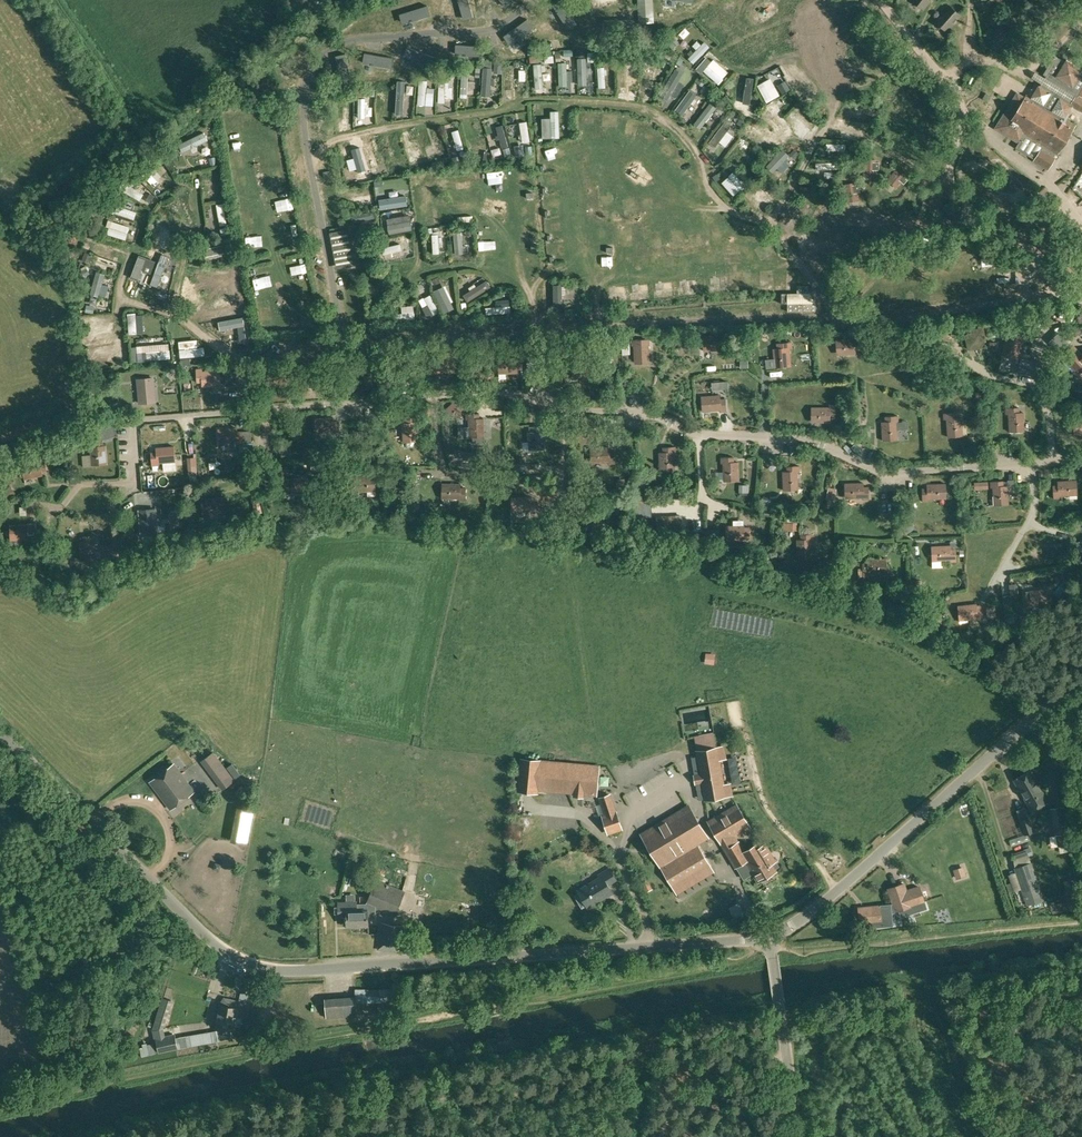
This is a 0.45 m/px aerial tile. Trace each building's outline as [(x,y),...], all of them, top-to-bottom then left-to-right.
[(910,0),(922,10),(930,0),(910,0)] [(991,9),(1002,0),(984,0),(991,9)] [(961,15),(948,4),(934,22),(947,33),(961,15)] [(1015,33),(1020,29),(1010,15),(990,28),(999,42),(1009,36),(1009,35),(1014,32),(1015,33)] [(681,44),(686,51),(700,42),(696,35),(681,44)] [(1077,97),(1081,89),(1081,72),(1081,70),(1081,69),(1066,59),(1064,61),(1055,55),(1043,74),(1046,76),(1045,77),(1040,86),(1038,85),(1030,98),(1027,96),(1025,99),(1017,94),(996,128),(1019,142),(1024,134),(1032,139),(1030,142),(1029,142),(1023,152),(1034,159),(1032,161),(1048,170),(1055,158),(1052,156),(1054,153),(1056,154),(1074,126),(1063,119),(1071,107),(1077,97)] [(724,86),(733,73),(716,61),(707,74),(724,86)] [(807,106),(814,102),(803,80),(796,83),(807,106)] [(680,111),(689,117),(702,97),(693,91),(680,111)] [(894,112),(906,95),(900,91),(887,107),(894,112)] [(1071,107),(1081,114),(1081,100),(1077,97),(1071,107)] [(776,110),(789,105),(787,100),(774,105),(776,110)] [(901,121),(908,126),(919,108),(912,103),(901,121)] [(709,126),(713,121),(718,124),(723,117),(718,113),(721,109),(715,105),(703,121),(709,126)] [(805,111),(799,117),(816,134),(822,128),(805,111)] [(773,112),(767,119),(783,134),(790,127),(773,112)] [(869,133),(868,125),(849,126),(849,134),(869,133)] [(724,143),(729,148),(738,138),(733,133),(724,143)] [(758,133),(754,139),(775,152),(779,146),(758,133)] [(771,169),(778,176),(795,157),(787,151),(771,169)] [(879,162),(877,162),(877,160),(863,159),(863,178),(876,178),(876,170),(879,170),(879,162)] [(835,160),(820,161),(821,172),(836,171),(835,160)] [(909,178),(907,177),(909,175),(899,166),(886,180),(896,189),(902,183),(904,184),(909,178)] [(731,186),(744,193),(748,186),(735,178),(731,186)] [(856,183),(843,186),(846,203),(859,201),(858,193),(860,192),(859,185),(856,185),(856,183)] [(753,192),(746,198),(761,213),(767,208),(753,192)] [(942,198),(924,196),(922,208),(929,209),(929,212),(937,213),(937,210),(941,210),(942,198)] [(791,209),(789,229),(797,230),(799,210),(791,209)] [(346,233),(334,235),(330,236),(331,237),(335,258),(336,266),(352,263),(350,255),(346,233)] [(622,233),(622,244),(633,244),(633,233),(622,233)] [(803,252),(824,251),(824,239),(802,240),(803,252)] [(779,288),(798,283),(796,275),(777,280),(779,288)] [(787,303),(788,312),(816,311),(816,303),(808,294),(808,286),(797,287),(797,293),(781,293),(781,303),(787,303)] [(912,289),(901,292),(903,298),(914,294),(912,289)] [(1016,357),(1021,335),(1019,335),(1020,330),(1011,328),(1010,332),(1007,332),(1002,353),(1016,357)] [(860,349),(859,336),(853,336),(854,339),(836,340),(837,353),(845,352),(845,354),(856,354),(855,348),(860,348),(860,349)] [(647,355),(649,355),(649,344),(643,344),(643,340),(644,340),(644,339),(631,339),(631,345),(634,345),(634,363),(647,363),(647,355)] [(788,348),(791,348),(790,342),(777,343),(777,344),(778,344),(779,348),(773,348),(774,359),(777,359),(777,367),(790,366),(788,348)] [(1072,347),(1062,356),(1074,370),(1079,365),(1081,368),(1081,357),(1072,347)] [(522,369),(522,355),(516,356),(516,358),(498,359),(498,371),(507,371),(507,373),(517,373),(517,368),(522,368),(522,369)] [(1042,362),(1021,358),(1018,373),(1039,377),(1042,362)] [(213,383),(221,382),(220,369),(202,371),(202,368),(196,369),(197,382),(197,381),(202,380),(202,386),(213,385),(213,383)] [(152,394),(154,394),(153,383),(148,383),(147,379),(148,379),(148,378),(135,380),(136,385),(138,385),(140,403),(152,402),(152,394)] [(720,412),(726,411),(725,398),(725,399),(720,400),(720,394),(709,395),(709,398),(701,398),(702,411),(720,409),(720,412)] [(835,418),(835,405),(829,405),(829,407),(811,407),(811,420),(819,420),(819,422),(830,422),(830,417),(835,417),(835,418)] [(1021,423),(1023,423),(1023,412),(1017,412),(1017,408),(1018,408),(1018,407),(1005,408),(1005,414),(1008,414),(1009,432),(1021,431),(1021,423)] [(959,428),(961,428),(961,417),(955,417),(955,413),(956,413),(956,412),(943,413),(943,419),(946,419),(947,437),(960,436),(959,428)] [(482,429),(484,429),(484,418),(478,418),(478,414),(479,414),(479,413),(466,414),(466,420),(469,420),(470,438),(482,437),(482,429)] [(896,422),(899,422),(899,416),(885,416),(886,417),(887,417),(887,421),(882,422),(882,432),(884,432),(885,440),(897,440),(896,422)] [(334,434),(340,434),(339,421),(338,421),(338,422),(334,422),(334,417),(323,418),(323,420),(315,420),(316,433),(333,432),(334,434)] [(403,424),(404,443),(419,442),(418,424),(420,423),(420,417),(407,418),(407,419),(408,419),(408,423),(403,424)] [(1074,421),(1074,418),(1068,418),(1068,432),(1069,432),(1069,431),(1073,431),(1074,436),(1081,435),(1081,421),(1074,421)] [(542,431),(545,431),(545,425),(531,426),(531,427),(532,427),(533,431),(528,432),(529,443),(531,442),(532,450),(544,449),(542,431)] [(237,445),(243,444),(242,431),(241,431),(241,432),(237,433),(237,427),(226,428),(226,430),(218,431),(219,443),(237,442),(237,445)] [(85,431),(75,432),(76,439),(86,438),(85,431)] [(104,456),(106,456),(105,445),(100,445),(100,441),(101,441),(101,440),(87,441),(88,447),(90,447),(92,465),(104,464),(104,456)] [(158,463),(175,461),(174,446),(156,448),(156,452),(151,453),(152,465),(158,465),(158,463)] [(674,452),(676,452),(676,446),(663,447),(664,447),(664,452),(659,452),(659,463),(661,463),(662,471),(674,470),(674,452)] [(615,463),(614,451),(609,452),(609,447),(590,448),(591,461),(599,460),(599,462),(609,462),(609,464),(615,463)] [(46,470),(47,470),(44,457),(38,458),(39,461),(21,464),(24,477),(32,475),(32,477),(43,475),(42,470),(46,469),(46,470)] [(736,472),(738,472),(738,462),(732,462),(732,457),(734,457),(733,457),(720,457),(720,463),(723,463),(723,481),(736,481),(736,472)] [(797,472),(800,471),(800,466),(787,466),(788,466),(788,471),(783,471),(783,482),(785,482),(785,490),(798,489),(797,472)] [(155,474),(148,475),(148,486),(156,486),(155,474)] [(363,491),(376,490),(375,477),(366,478),(366,476),(356,477),(356,482),(352,482),(351,481),(352,495),(358,494),(358,498),(364,498),(363,491)] [(1008,496),(1007,486),(1002,486),(1002,481),(1000,481),(989,482),(990,488),(992,488),(993,505),(1006,505),(1006,497),(1008,496)] [(1058,496),(1076,495),(1076,483),(1068,483),(1068,481),(1057,481),(1057,486),(1053,486),(1053,485),(1052,485),(1052,499),(1058,498),(1058,496)] [(863,500),(869,500),(869,486),(868,486),(868,487),(864,488),(864,482),(853,483),(853,485),(845,485),(845,498),(863,497),(863,500)] [(465,501),(465,488),(465,489),(460,489),(461,483),(450,483),(450,485),(442,485),(441,498),(459,498),(459,501),(465,501)] [(928,500),(946,499),(945,486),(937,487),(937,484),(926,485),(926,490),(922,490),(922,489),(921,489),(922,503),(928,502),(928,500)] [(0,493),(0,496),(3,501),(16,493),(10,486),(0,493)] [(529,512),(535,512),(535,499),(534,499),(534,500),(530,500),(529,495),(519,495),(519,498),(511,498),(511,510),(529,510),(529,512)] [(208,513),(226,511),(224,499),(216,500),(216,497),(205,498),(206,504),(201,504),(201,503),(202,516),(208,516),(208,513)] [(154,515),(157,515),(157,509),(143,510),(143,511),(145,511),(145,515),(140,516),(140,526),(143,526),(143,534),(156,533),(154,515)] [(675,532),(681,532),(680,519),(680,520),(675,520),(675,515),(665,515),(665,518),(656,518),(657,530),(675,530),(675,532)] [(28,542),(34,542),(34,528),(33,528),(33,530),(29,530),(29,524),(18,525),(18,527),(10,527),(10,540),(28,539),(28,542)] [(744,542),(750,542),(749,529),(749,530),(744,530),(744,525),(734,525),(734,527),(726,528),(726,540),(744,540),(744,542)] [(811,539),(814,539),(814,533),(801,534),(802,534),(802,539),(797,539),(797,550),(799,550),(799,558),(812,557),(811,539)] [(95,542),(98,542),(97,536),(84,537),(85,537),(85,542),(80,542),(81,553),(83,552),(83,561),(96,560),(95,542)] [(950,563),(956,563),(955,549),(955,551),(950,551),(950,546),(940,546),(940,548),(931,549),(932,561),(950,560),(950,563)] [(868,573),(886,573),(886,560),(878,561),(878,558),(867,559),(867,564),(863,564),(863,563),(862,563),(862,576),(868,576),(868,573)] [(1031,605),(1049,603),(1048,591),(1040,592),(1039,590),(1029,591),(1029,596),(1025,597),(1025,595),(1024,596),(1026,609),(1032,608),(1031,605)] [(977,621),(983,621),(982,607),(981,607),(981,608),(977,609),(976,604),(966,605),(966,607),(958,608),(959,621),(977,619),(977,621)] [(994,607),(987,607),(988,618),(995,617),(994,607)] [(716,652),(707,651),(705,662),(715,663),(716,652)] [(714,733),(694,737),(705,799),(725,796),(714,733)] [(200,754),(195,747),(190,751),(195,758),(200,754)] [(213,752),(202,760),(212,774),(223,766),(213,752)] [(598,766),(521,759),(518,791),(536,792),(536,789),(596,794),(598,766)] [(173,763),(150,781),(162,797),(171,809),(194,791),(185,779),(173,763)] [(1030,770),(1014,779),(1022,793),(1032,810),(1048,801),(1038,783),(1030,770)] [(608,833),(621,829),(610,794),(600,798),(605,814),(602,816),(608,833)] [(736,805),(708,821),(721,843),(734,835),(749,826),(736,805)] [(707,837),(689,806),(641,834),(660,865),(707,837)] [(1060,807),(1050,808),(1058,847),(1069,844),(1061,806),(1060,807)] [(1033,831),(1029,818),(1020,821),(1025,834),(1033,831)] [(234,834),(233,841),(236,842),(247,844),(249,830),(238,828),(236,827),(234,834)] [(721,843),(722,844),(735,867),(746,861),(749,865),(750,868),(751,867),(754,872),(753,873),(758,881),(776,871),(775,870),(780,867),(774,857),(773,858),(770,852),(770,853),(765,844),(761,846),(758,843),(744,851),(734,835),(721,843)] [(710,867),(697,845),(661,867),(674,889),(710,867)] [(607,885),(616,879),(609,868),(597,875),(599,877),(578,890),(587,907),(611,892),(607,885)] [(1043,900),(1032,868),(1016,873),(1027,905),(1043,900)] [(647,876),(640,879),(645,891),(652,888),(647,876)] [(376,880),(366,904),(375,903),(375,908),(395,916),(405,891),(387,884),(379,881),(376,880)] [(903,884),(888,889),(895,912),(924,902),(919,887),(906,892),(903,884)] [(356,901),(338,902),(339,917),(346,917),(347,925),(362,925),(368,925),(368,918),(376,918),(375,908),(375,903),(366,904),(360,904),(360,910),(357,910),(356,901)] [(462,904),(441,902),(440,909),(461,911),(462,904)] [(881,918),(887,917),(886,906),(858,909),(859,916),(860,925),(881,923),(881,918)] [(404,925),(382,922),(378,949),(399,952),(404,925)] [(366,1004),(394,1003),(394,991),(365,991),(366,1004)] [(357,1015),(356,997),(325,1000),(326,1017),(357,1015)] [(155,1025),(162,1028),(171,1000),(164,998),(155,1025)] [(242,1018),(246,1002),(238,1001),(238,1002),(225,999),(221,1005),(220,1005),(215,1028),(232,1032),(235,1016),(242,1018)] [(248,1023),(239,1021),(237,1035),(247,1036),(248,1023)] [(178,1049),(188,1046),(211,1042),(217,1042),(216,1034),(210,1035),(187,1039),(186,1036),(179,1037),(180,1042),(176,1043),(175,1034),(155,1038),(158,1053),(178,1049)]
